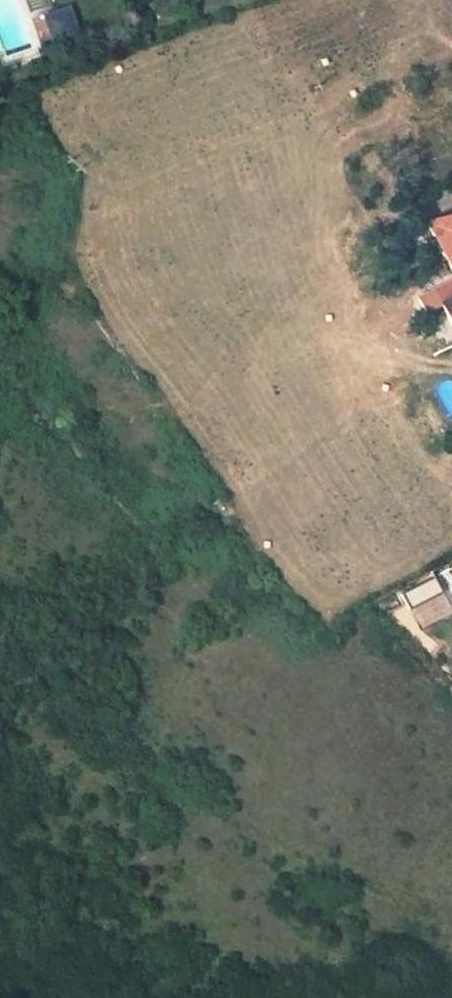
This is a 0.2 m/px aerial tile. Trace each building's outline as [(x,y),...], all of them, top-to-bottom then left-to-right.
[(74,7),(35,18),(42,43),(81,32),(74,7)] [(427,224),(451,271),(451,218),(427,224)] [(440,304),(451,328),(451,298),(440,304)] [(422,594),(412,582),(383,597),(392,607),(398,614),(422,594)] [(433,606),(422,594),(398,614),(409,627),(433,606)]
